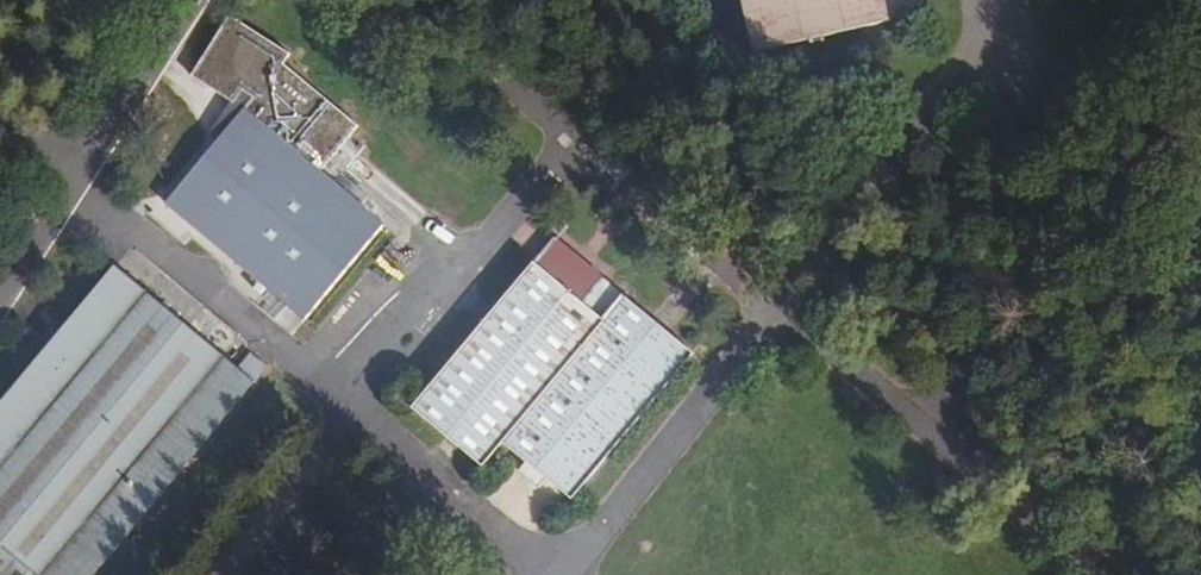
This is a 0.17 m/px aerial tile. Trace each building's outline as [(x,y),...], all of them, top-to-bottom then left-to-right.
[(757,59),(921,25),(915,0),(743,0),(757,59)] [(292,57),(230,17),(195,76),(234,106),(322,175),(358,129),(285,67),(292,57)] [(234,106),(160,200),(265,287),(252,304),(288,334),(378,219),(322,175),(234,106)] [(409,401),(482,460),(502,434),(525,452),(547,468),(571,488),(690,340),(598,267),(579,291),(529,251),(409,401)] [(250,382),(108,267),(0,399),(0,574),(92,574),(250,382)] [(547,468),(525,452),(518,462),(539,478),(547,468)]
